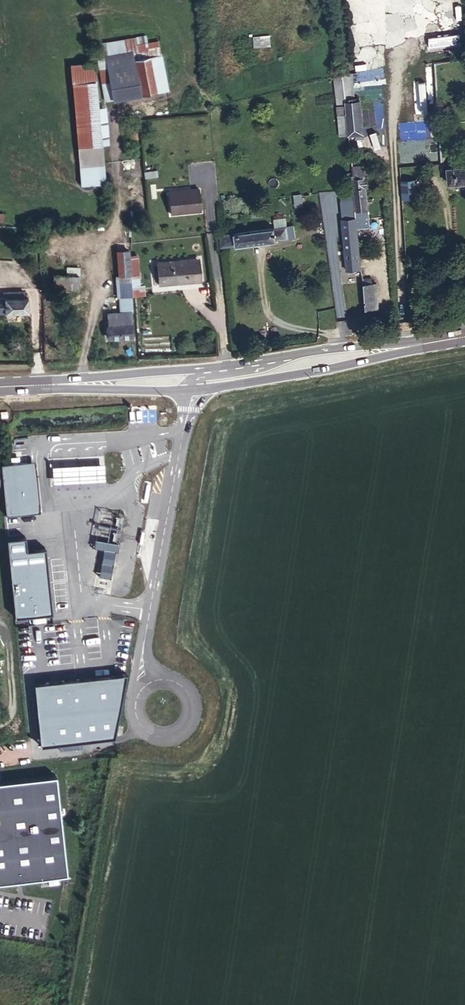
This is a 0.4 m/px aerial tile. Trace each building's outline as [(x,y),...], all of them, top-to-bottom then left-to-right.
[(458,45),(458,36),(430,38),(431,47),(458,45)] [(105,101),(111,100),(112,100),(167,90),(157,41),(134,45),(134,39),(98,45),(97,54),(105,101)] [(344,74),(347,102),(355,101),(352,73),(344,74)] [(339,114),(348,113),(347,102),(344,74),(335,75),(339,114)] [(103,144),(99,106),(98,106),(96,81),(71,84),(77,146),(102,144),(103,144)] [(348,117),(348,124),(363,122),(361,101),(355,101),(347,102),(348,113),(348,117)] [(106,105),(99,106),(103,144),(109,143),(106,105)] [(348,125),(349,135),(356,134),(363,134),(364,134),(363,122),(348,124),(348,125)] [(103,163),(102,144),(77,146),(79,165),(103,163)] [(448,168),(449,183),(464,181),(464,160),(463,160),(464,166),(448,168)] [(357,209),(357,210),(361,210),(369,209),(366,187),(368,187),(368,177),(365,177),(364,170),(361,170),(361,166),(353,167),(357,209)] [(145,178),(157,176),(157,169),(144,171),(145,178)] [(415,180),(400,182),(401,199),(416,198),(415,180)] [(177,190),(169,191),(171,214),(201,211),(199,188),(191,189),(191,190),(177,192),(177,190)] [(343,218),(356,217),(358,217),(357,210),(357,209),(342,210),(343,218)] [(344,231),(357,230),(356,223),(356,217),(343,218),(344,231)] [(294,225),(257,230),(258,242),(296,238),(294,225)] [(258,242),(257,230),(221,235),(222,247),(258,242)] [(347,271),(360,270),(357,230),(344,231),(347,271)] [(117,251),(118,276),(130,275),(128,250),(117,251)] [(165,261),(157,262),(159,285),(199,281),(197,258),(179,260),(179,261),(166,262),(165,261)] [(79,275),(53,274),(52,288),(78,290),(79,275)] [(130,275),(118,276),(115,276),(117,297),(119,297),(120,312),(107,313),(109,338),(132,336),(131,311),(133,311),(130,275)] [(364,284),(366,308),(378,308),(376,283),(372,284),(364,284)] [(28,312),(27,297),(24,297),(23,291),(3,292),(3,297),(0,297),(0,313),(28,312)] [(33,461),(1,464),(6,514),(39,510),(33,461)] [(23,536),(5,538),(13,614),(49,611),(43,547),(24,549),(23,536)] [(125,674),(32,682),(39,744),(114,735),(125,674)] [(0,782),(0,879),(66,871),(55,776),(0,782)]
